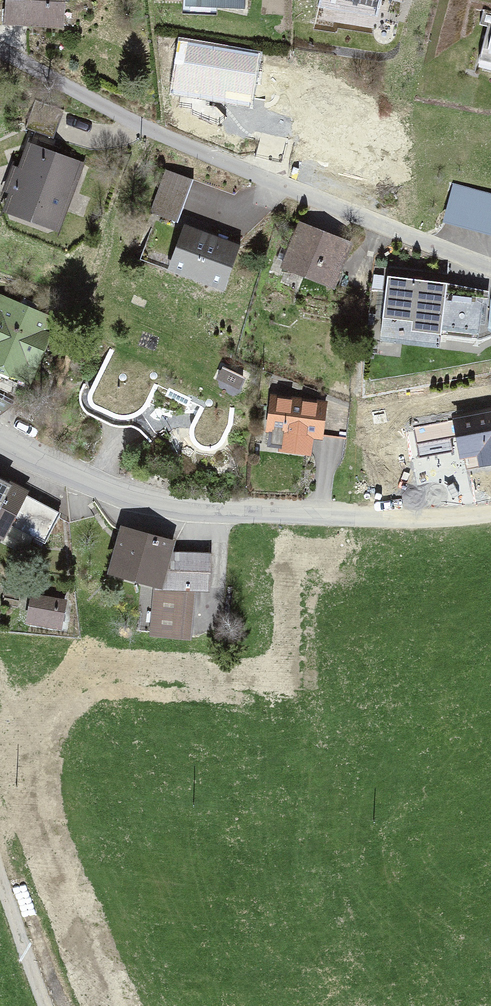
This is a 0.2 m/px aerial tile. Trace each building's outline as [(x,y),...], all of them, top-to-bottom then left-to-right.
[(1,33),(57,35),(59,0),(2,0),(1,33)] [(149,10),(238,21),(240,0),(150,0),(149,10)] [(319,7),(378,16),(381,0),(320,0),(319,7)] [(479,10),(474,29),(480,31),(471,70),(490,75),(490,13),(479,10)] [(256,66),(176,49),(164,101),(245,119),(256,66)] [(24,148),(0,203),(0,217),(51,239),(80,172),(24,148)] [(242,194),(165,176),(142,273),(219,292),(242,194)] [(455,188),(442,231),(490,246),(490,245),(490,199),(455,188)] [(351,253),(297,228),(273,279),(327,304),(351,253)] [(473,311),(402,276),(385,312),(456,346),(473,311)] [(0,304),(0,379),(23,390),(52,328),(0,304)] [(226,430),(107,360),(77,411),(97,436),(133,433),(172,442),(172,466),(195,481),(234,474),(226,430)] [(319,410),(269,404),(263,461),(313,466),(319,410)] [(402,464),(414,506),(490,485),(490,439),(402,464)] [(0,485),(0,526),(40,549),(54,526),(10,500),(14,494),(0,485)] [(167,544),(117,529),(101,582),(151,595),(202,598),(201,560),(165,560),(167,544)] [(60,603),(30,598),(25,630),(55,635),(60,603)] [(190,604),(150,602),(148,646),(188,648),(190,604)]
